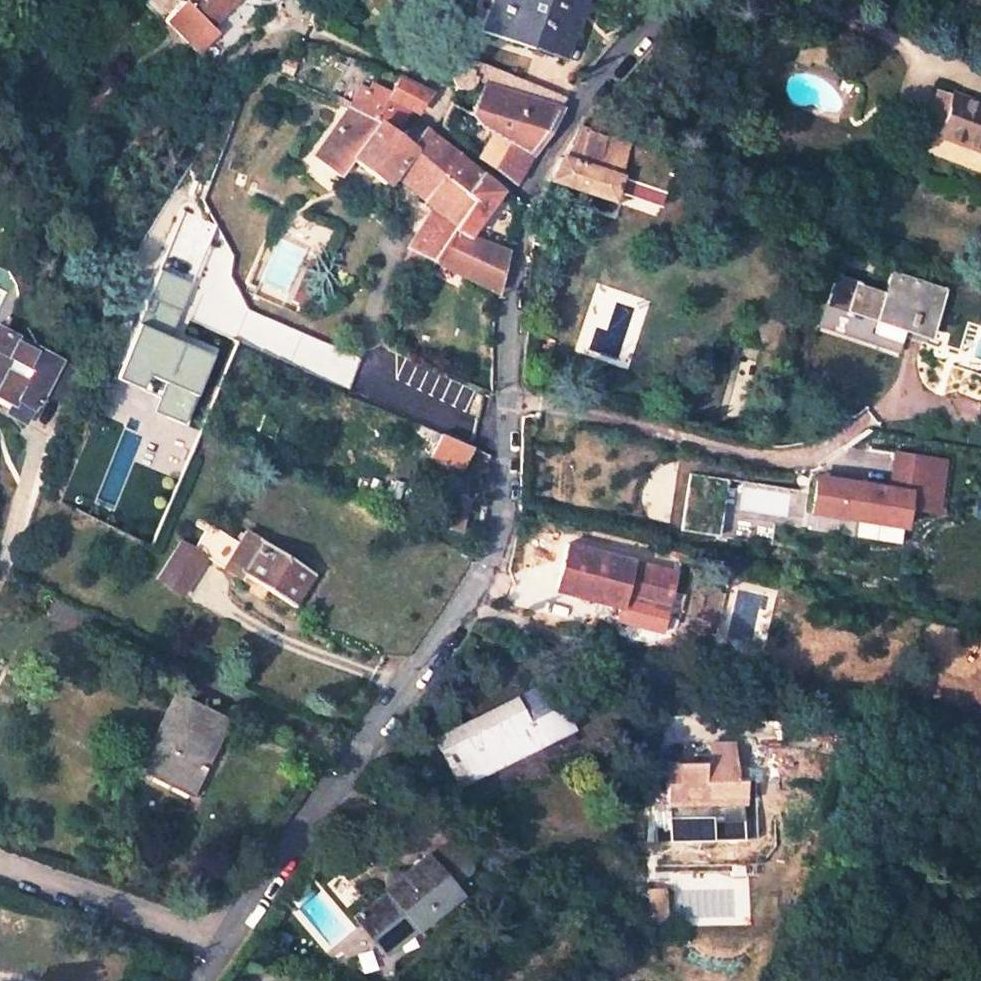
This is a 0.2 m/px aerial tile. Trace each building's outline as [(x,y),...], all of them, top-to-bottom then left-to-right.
[(161,24),(196,53),(214,32),(208,28),(231,0),(181,0),(161,24)] [(576,0),(489,0),(479,30),(558,57),(576,0)] [(562,97),(468,63),(465,71),(457,68),(455,68),(454,69),(453,69),(452,69),(451,70),(450,70),(448,71),(448,72),(447,73),(447,74),(446,76),(446,77),(446,78),(446,79),(446,81),(446,82),(447,83),(448,84),(449,85),(454,88),(455,89),(457,89),(458,89),(459,89),(460,89),(461,89),(462,88),(463,88),(464,87),(464,86),(465,86),(466,85),(467,84),(467,83),(468,82),(468,81),(469,81),(481,85),(478,90),(553,109),(562,97)] [(349,107),(364,115),(397,132),(408,109),(416,113),(433,93),(397,79),(389,93),(370,84),(367,91),(359,87),(349,107)] [(472,130),(487,138),(478,155),(492,166),(517,118),(539,126),(553,109),(478,90),(470,110),(453,103),(442,127),(464,144),(472,130)] [(949,92),(935,132),(980,148),(980,104),(949,92)] [(347,106),(307,168),(322,177),(327,169),(339,176),(350,161),(385,184),(397,168),(427,188),(423,197),(434,204),(411,248),(414,250),(434,260),(471,201),(440,180),(455,155),(420,130),(412,142),(397,132),(364,115),(347,106)] [(492,166),(512,178),(539,126),(517,118),(492,166)] [(608,192),(622,197),(627,180),(610,175),(614,159),(620,140),(576,125),(566,149),(546,175),(545,178),(606,199),(608,192)] [(505,249),(468,230),(499,188),(455,155),(440,180),(471,201),(434,260),(496,291),(505,249)] [(434,260),(414,250),(407,264),(426,273),(434,260)] [(298,299),(308,304),(323,265),(312,261),(298,299)] [(899,335),(921,342),(938,286),(889,271),(883,293),(829,277),(819,311),(899,335)] [(899,335),(819,311),(814,329),(894,352),(899,335)] [(0,324),(0,394),(10,399),(5,409),(25,420),(35,398),(39,400),(45,388),(69,400),(86,368),(82,366),(90,350),(72,341),(64,357),(0,324)] [(112,378),(147,391),(152,376),(166,381),(180,342),(131,325),(112,378)] [(442,456),(458,463),(467,444),(437,432),(432,449),(427,445),(421,458),(438,466),(442,456)] [(898,526),(902,507),(933,512),(942,461),(893,453),(887,488),(813,475),(807,511),(898,526)] [(725,477),(688,471),(678,528),(715,534),(725,477)] [(456,523),(466,494),(445,487),(435,517),(456,523)] [(290,599),(311,568),(241,523),(217,563),(236,576),(239,570),(290,599)] [(175,588),(198,552),(173,537),(150,574),(175,588)] [(655,571),(569,547),(559,586),(623,601),(625,596),(649,603),(655,571)] [(542,685),(529,692),(548,733),(560,727),(542,685)] [(548,733),(529,692),(431,741),(448,781),(548,733)] [(179,694),(135,768),(185,797),(202,769),(197,765),(223,721),(179,694)] [(728,778),(721,779),(721,768),(720,759),(720,742),(716,743),(694,744),(695,769),(653,770),(655,839),(696,838),(696,817),(729,816),(728,778)] [(653,761),(653,770),(695,769),(694,744),(676,745),(676,761),(653,761)] [(450,840),(426,859),(355,915),(381,950),(412,924),(416,929),(455,898),(449,890),(469,875),(465,852),(460,852),(450,840)] [(732,869),(731,858),(720,858),(720,869),(732,869)] [(653,888),(636,889),(636,913),(645,913),(645,920),(654,919),(654,912),(653,888)]
